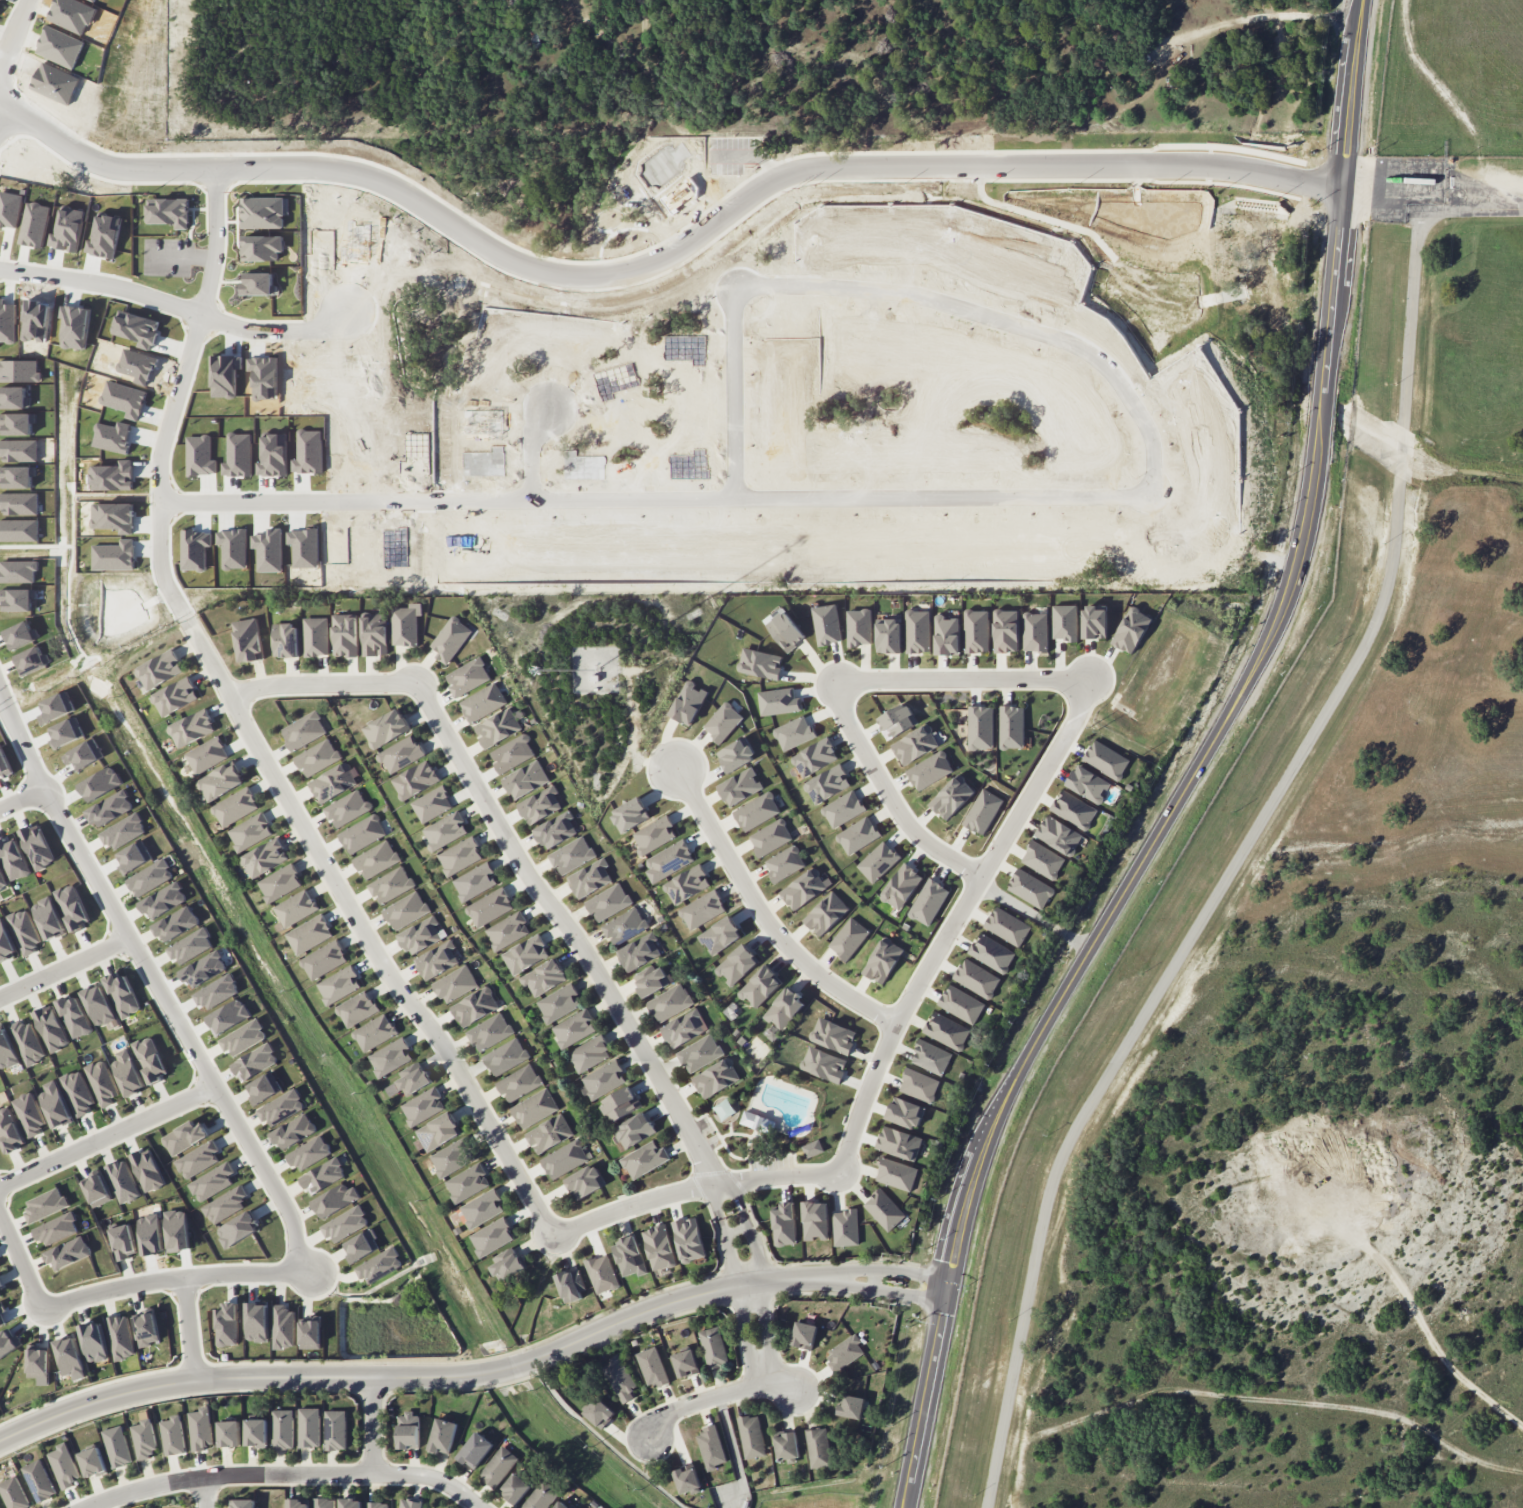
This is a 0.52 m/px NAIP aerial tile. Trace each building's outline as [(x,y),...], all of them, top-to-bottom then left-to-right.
[(392,608),(393,646),(418,646),(417,615),(422,615),(421,603),(410,603),(410,607),(392,608)] [(813,607),(817,645),(841,642),(837,604),(813,607)] [(1076,605),(1052,605),(1053,640),(1077,640),(1076,605)] [(1106,609),(1096,609),(1096,605),(1083,605),(1083,639),(1107,638),(1106,609)] [(1152,617),(1130,606),(1110,643),(1132,655),(1152,617)] [(772,614),(763,620),(786,652),(805,638),(785,609),(774,617),(772,614)] [(871,609),(847,610),(847,645),(872,645),(871,609)] [(1018,609),(994,610),(994,652),(1018,652),(1018,609)] [(929,610),(905,610),(906,653),(930,652),(929,610)] [(965,610),(964,652),(989,652),(989,610),(965,610)] [(387,654),(387,613),(363,613),(363,656),(377,656),(377,654),(387,654)] [(1047,651),(1048,613),(1024,613),(1023,651),(1047,651)] [(334,656),(358,656),(357,614),(333,615),(334,656)] [(960,655),(960,618),(945,618),(945,614),(935,614),(935,654),(960,655)] [(468,635),(471,637),(475,631),(452,615),(431,646),(439,651),(435,657),(448,665),(468,635)] [(232,622),(240,663),(264,658),(256,617),(232,622)] [(328,617),(304,618),(304,656),(329,655),(328,617)] [(876,652),(901,653),(901,620),(887,620),(887,624),(877,624),(876,652)] [(273,623),(274,657),(297,656),(297,623),(273,623)] [(783,656),(744,647),(738,671),(778,680),(783,656)] [(184,670),(172,649),(135,669),(147,691),(184,670)] [(456,698),(491,678),(479,656),(444,676),(456,698)] [(151,696),(163,718),(199,698),(187,676),(151,696)] [(691,726),(707,692),(694,686),(696,683),(686,678),(669,716),(691,726)] [(506,705),(497,683),(459,700),(469,722),(506,705)] [(760,715),(801,711),(800,697),(795,698),(794,688),(757,691),(760,715)] [(720,744),(744,718),(726,701),(702,727),(720,744)] [(918,723),(906,702),(876,719),(888,740),(918,723)] [(968,748),(993,749),(993,706),(969,705),(968,748)] [(1023,706),(1000,706),(1000,749),(1024,748),(1023,706)] [(179,749),(216,730),(205,708),(168,727),(179,749)] [(412,731),(401,708),(363,727),(374,749),(412,731)] [(484,747),(522,732),(512,709),(474,724),(484,747)] [(280,729),(292,751),(327,732),(315,710),(280,729)] [(815,738),(806,715),(772,729),(782,751),(815,738)] [(891,744),(903,766),(940,745),(928,723),(891,744)] [(489,753),(501,774),(536,755),(524,733),(489,753)] [(426,755),(414,734),(379,753),(391,774),(426,755)] [(230,757),(218,735),(185,754),(196,775),(230,757)] [(757,758),(745,736),(716,753),(728,774),(757,758)] [(340,759),(329,738),(293,757),(300,770),(303,769),(307,777),(340,759)] [(791,754),(800,776),(839,761),(830,738),(791,754)] [(1131,759),(1093,739),(1082,760),(1119,780),(1131,759)] [(917,791),(954,771),(942,749),(905,770),(917,791)] [(441,781),(430,759),(393,778),(404,801),(441,781)] [(514,800),(550,781),(538,760),(503,778),(514,800)] [(308,782),(320,804),(360,782),(348,761),(308,782)] [(196,780),(207,802),(245,784),(234,762),(196,780)] [(1112,784),(1078,764),(1066,785),(1099,805),(1112,784)] [(851,788),(842,765),(804,781),(814,804),(851,788)] [(763,790),(753,767),(718,783),(729,806),(763,790)] [(946,821),(975,791),(958,773),(928,804),(946,821)] [(111,781),(107,774),(78,789),(81,796),(111,781)] [(518,804),(530,825),(562,808),(555,795),(558,793),(554,784),(518,804)] [(223,828),(260,807),(248,786),(211,807),(223,828)] [(422,822),(454,809),(445,786),(413,800),(422,822)] [(324,808),(336,829),(371,810),(359,788),(324,808)] [(985,835),(1002,798),(980,788),(963,826),(985,835)] [(97,819),(101,826),(135,807),(124,789),(85,811),(92,822),(97,819)] [(744,832),(781,812),(770,790),(732,811),(744,832)] [(866,812),(855,790),(821,806),(832,828),(866,812)] [(1097,808),(1061,790),(1050,811),(1086,829),(1097,808)] [(651,818),(639,796),(611,811),(623,833),(651,818)] [(470,831),(458,810),(424,830),(435,851),(470,831)] [(534,829),(546,851),(580,831),(567,810),(534,829)] [(227,831),(239,852),(274,834),(262,812),(227,831)] [(107,850),(147,832),(139,813),(98,831),(107,850)] [(387,835),(375,813),(338,833),(349,855),(387,835)] [(1083,834),(1046,814),(1034,836),(1072,856),(1083,834)] [(643,856),(679,836),(667,815),(631,834),(643,856)] [(849,856),(881,836),(868,815),(835,835),(849,856)] [(793,841),(783,818),(748,834),(759,857),(793,841)] [(36,870),(56,862),(38,823),(19,831),(36,870)] [(11,881),(31,873),(14,834),(0,840),(0,855),(11,881)] [(485,858),(473,836),(438,855),(450,877),(485,858)] [(289,859),(277,837),(241,857),(253,879),(289,859)] [(547,853),(554,867),(558,866),(561,873),(595,859),(586,837),(547,853)] [(365,880),(400,861),(388,839),(353,858),(365,880)] [(659,881),(695,860),(683,839),(647,860),(659,881)] [(873,884),(900,857),(884,840),(856,866),(873,884)] [(1020,861),(1054,880),(1066,859),(1032,840),(1020,861)] [(114,855),(124,874),(152,860),(141,841),(114,855)] [(764,861),(775,882),(806,866),(795,844),(764,861)] [(567,877),(579,899),(612,881),(605,867),(608,866),(604,857),(567,877)] [(175,876),(164,858),(126,879),(136,898),(175,876)] [(453,880),(465,902),(500,884),(488,862),(453,880)] [(924,876),(904,862),(880,897),(900,911),(924,876)] [(303,886),(293,864),(257,880),(268,903),(303,886)] [(711,886),(700,864),(663,883),(675,905),(711,886)] [(380,905),(414,887),(403,865),(368,884),(380,905)] [(828,887),(814,867),(780,891),(793,911),(828,887)] [(1006,888),(1042,909),(1054,889),(1018,867),(1006,888)] [(930,926),(950,889),(928,877),(908,914),(930,926)] [(139,902),(150,921),(187,900),(177,881),(139,902)] [(585,901),(597,923),(632,904),(620,882),(585,901)] [(72,933),(84,928),(81,922),(89,918),(73,883),(54,892),(72,933)] [(479,928),(515,908),(503,887),(467,907),(479,928)] [(273,906),(285,928),(318,910),(307,889),(273,906)] [(727,910),(715,889),(679,909),(691,930),(727,910)] [(382,909),(394,931),(429,912),(418,890),(382,909)] [(803,918),(819,936),(849,909),(833,891),(803,918)] [(45,941),(65,934),(52,896),(32,903),(45,941)] [(199,924),(189,905),(154,924),(164,943),(199,924)] [(1020,947),(1032,926),(996,905),(983,926),(1020,947)] [(602,926),(614,947),(649,928),(636,906),(602,926)] [(8,915),(24,957),(38,951),(35,944),(41,942),(27,908),(8,915)] [(498,952),(531,933),(525,922),(527,921),(521,910),(485,930),(498,952)] [(334,935),(321,913),(285,934),(297,956),(334,935)] [(398,935),(410,956),(446,936),(434,915),(398,935)] [(712,955),(743,936),(730,915),(699,934),(712,955)] [(870,932),(851,916),(827,946),(846,961),(870,932)] [(17,954),(2,917),(0,918),(0,961),(17,954)] [(214,946),(204,927),(165,948),(171,960),(176,957),(180,964),(214,946)] [(664,953),(651,931),(616,952),(629,973),(664,953)] [(503,954),(515,976),(551,955),(539,934),(503,954)] [(968,956),(1006,972),(1016,950),(978,934),(968,956)] [(883,937),(861,973),(872,979),(873,978),(884,984),(904,950),(883,937)] [(348,961),(337,939),(300,959),(311,981),(348,961)] [(414,959),(426,981),(459,963),(453,951),(456,949),(451,940),(414,959)] [(760,960),(743,943),(715,969),(732,987),(760,960)] [(228,969),(217,949),(180,970),(191,990),(228,969)] [(1001,979),(965,957),(953,978),(988,999),(1001,979)] [(569,980),(557,958),(520,978),(525,987),(530,985),(536,997),(569,980)] [(657,962),(632,976),(644,998),(669,984),(657,962)] [(445,1004),(478,986),(466,964),(433,983),(445,1004)] [(357,975),(352,965),(316,983),(328,1005),(361,988),(355,977),(357,975)] [(783,983),(766,965),(738,991),(755,1009),(783,983)] [(120,977),(118,972),(103,978),(121,1019),(141,1010),(126,974),(120,977)] [(241,992),(230,973),(194,993),(204,1011),(241,992)] [(659,1023),(694,1004),(682,982),(647,1002),(659,1023)] [(115,1019),(102,983),(81,991),(94,1027),(115,1019)] [(537,1002),(549,1024),(583,1005),(572,983),(537,1002)] [(985,1004),(949,984),(937,1005),(974,1025),(985,1004)] [(787,986),(763,1016),(772,1024),(773,1023),(782,1031),(806,1002),(787,986)] [(451,1005),(461,1027),(500,1009),(489,987),(451,1005)] [(379,1010),(366,989),(335,1007),(348,1029),(379,1010)] [(69,1000),(67,996),(56,1000),(72,1040),(92,1031),(78,996),(69,1000)] [(216,1035),(250,1017),(240,998),(206,1017),(216,1035)] [(32,1012),(50,1053),(70,1044),(51,1003),(32,1012)] [(564,1049),(597,1031),(591,1020),(593,1019),(588,1008),(552,1027),(564,1049)] [(709,1029),(696,1008),(661,1028),(673,1049),(709,1029)] [(514,1033),(502,1011),(465,1032),(473,1045),(476,1043),(481,1052),(514,1033)] [(971,1028),(932,1012),(923,1034),(962,1050),(971,1028)] [(397,1036),(388,1014),(353,1029),(363,1051),(397,1036)] [(858,1032),(818,1016),(809,1039),(849,1055),(858,1032)] [(46,1057),(31,1022),(25,1025),(22,1019),(9,1024),(26,1065),(46,1057)] [(218,1038),(225,1053),(230,1050),(233,1055),(268,1039),(259,1019),(218,1038)] [(4,1027),(0,1029),(0,1071),(20,1062),(4,1027)] [(774,1042),(778,1037),(769,1029),(765,1035),(774,1042)] [(676,1052),(682,1065),(685,1064),(690,1073),(724,1055),(712,1033),(676,1052)] [(613,1056),(601,1034),(568,1052),(580,1074),(613,1056)] [(150,1084),(170,1075),(152,1035),(132,1044),(150,1084)] [(414,1059),(403,1037),(368,1055),(379,1078),(414,1059)] [(529,1058),(518,1037),(483,1055),(495,1077),(529,1058)] [(910,1061),(942,1075),(952,1053),(920,1039),(910,1061)] [(242,1083),(279,1061),(268,1042),(231,1064),(242,1083)] [(840,1083),(848,1060),(809,1045),(800,1069),(840,1083)] [(116,1052),(118,1060),(113,1062),(123,1096),(143,1089),(130,1047),(116,1052)] [(692,1078),(704,1099),(741,1078),(729,1057),(692,1078)] [(119,1095),(104,1059),(84,1067),(102,1108),(114,1103),(112,1098),(119,1095)] [(581,1078),(593,1100),(628,1081),(616,1059),(581,1078)] [(406,1096),(431,1084),(421,1061),(395,1073),(406,1096)] [(497,1080),(506,1102),(543,1087),(533,1064),(497,1080)] [(898,1090),(931,1102),(940,1080),(907,1067),(898,1090)] [(77,1118),(90,1113),(88,1105),(93,1103),(81,1069),(61,1076),(77,1118)] [(254,1105),(281,1092),(272,1073),(245,1085),(254,1105)] [(46,1091),(38,1095),(54,1130),(74,1121),(55,1079),(43,1084),(46,1091)] [(435,1086),(400,1105),(413,1127),(447,1108),(435,1086)] [(616,1121),(642,1107),(631,1086),(600,1102),(607,1115),(611,1113),(616,1121)] [(263,1122),(267,1119),(272,1127),(306,1107),(296,1088),(256,1110),(263,1122)] [(511,1107),(522,1129),(559,1110),(547,1088),(511,1107)] [(12,1100),(29,1139),(42,1133),(39,1126),(45,1124),(31,1091),(12,1100)] [(885,1118),(916,1130),(925,1107),(894,1095),(885,1118)] [(6,1153),(25,1145),(8,1105),(0,1109),(0,1140),(6,1153)] [(778,1121),(744,1110),(740,1124),(773,1134),(778,1121)] [(657,1134),(646,1112),(615,1127),(625,1149),(657,1134)] [(277,1146),(281,1143),(284,1149),(317,1132),(307,1113),(270,1133),(277,1146)] [(425,1151),(462,1136),(452,1113),(416,1128),(425,1151)] [(537,1154),(574,1136),(563,1113),(526,1132),(537,1154)] [(210,1135),(203,1124),(198,1127),(193,1119),(161,1138),(172,1157),(210,1135)] [(915,1161),(923,1137),(883,1125),(876,1149),(915,1161)] [(287,1153),(297,1172),(332,1153),(322,1134),(287,1153)] [(441,1178),(470,1162),(465,1155),(473,1151),(465,1136),(429,1156),(441,1178)] [(552,1181),(590,1159),(578,1137),(540,1160),(552,1181)] [(215,1153),(220,1150),(214,1139),(175,1160),(185,1179),(220,1161),(215,1153)] [(671,1159),(664,1147),(659,1149),(654,1140),(621,1159),(633,1180),(671,1159)] [(129,1156),(146,1193),(166,1184),(149,1147),(129,1156)] [(336,1156),(299,1177),(310,1196),(347,1175),(336,1156)] [(918,1169),(883,1157),(875,1180),(911,1192),(918,1169)] [(121,1204),(141,1195),(124,1158),(105,1167),(121,1204)] [(492,1184),(479,1162),(444,1182),(457,1204),(492,1184)] [(233,1185),(229,1175),(234,1173),(230,1163),(188,1181),(197,1201),(233,1185)] [(566,1176),(575,1199),(606,1188),(597,1165),(566,1176)] [(81,1179),(92,1207),(112,1200),(101,1172),(81,1179)] [(349,1189),(345,1182),(312,1201),(322,1220),(361,1198),(355,1186),(349,1189)] [(202,1207),(213,1226),(245,1206),(241,1198),(248,1195),(241,1184),(202,1207)] [(26,1201),(30,1210),(24,1212),(29,1224),(69,1206),(60,1186),(26,1201)] [(906,1215),(880,1187),(863,1204),(888,1232),(906,1215)] [(457,1208),(469,1230),(506,1210),(494,1188),(457,1208)] [(776,1246),(797,1244),(793,1201),(781,1202),(781,1208),(772,1209),(776,1246)] [(828,1240),(827,1201),(803,1202),(804,1240),(828,1240)] [(326,1238),(332,1235),(336,1242),(370,1224),(359,1204),(320,1226),(326,1238)] [(163,1212),(169,1252),(191,1249),(185,1209),(163,1212)] [(857,1210),(833,1211),(834,1246),(859,1245),(857,1210)] [(32,1229),(37,1242),(43,1239),(46,1246),(80,1231),(71,1211),(32,1229)] [(226,1248),(259,1230),(249,1211),(215,1229),(226,1248)] [(706,1257),(696,1216),(672,1222),(682,1263),(706,1257)] [(515,1242),(506,1218),(470,1233),(479,1256),(515,1242)] [(117,1260),(138,1255),(130,1224),(109,1229),(117,1260)] [(676,1265),(667,1224),(643,1230),(653,1271),(676,1265)] [(381,1248),(371,1228),(341,1244),(352,1263),(381,1248)] [(54,1271),(92,1255),(84,1235),(46,1251),(54,1271)] [(623,1278),(646,1271),(636,1235),(613,1242),(623,1278)] [(361,1279),(367,1276),(370,1283),(404,1265),(394,1246),(354,1268),(361,1279)] [(495,1264),(491,1266),(496,1280),(523,1269),(515,1247),(492,1256),(495,1264)] [(595,1294),(619,1287),(610,1253),(586,1260),(595,1294)] [(557,1274),(564,1303),(586,1298),(579,1269),(557,1274)] [(216,1309),(217,1345),(238,1345),(237,1302),(223,1302),(223,1309),(216,1309)] [(246,1304),(247,1342),(268,1341),(268,1303),(246,1304)] [(273,1348),(294,1348),(295,1311),(288,1311),(288,1304),(274,1304),(273,1348)] [(140,1346),(161,1341),(154,1312),(133,1317),(140,1346)] [(127,1314),(105,1318),(115,1360),(136,1356),(127,1314)] [(109,1359),(100,1321),(79,1326),(88,1364),(109,1359)] [(300,1349),(322,1348),(321,1321),(300,1321),(300,1349)] [(791,1345),(811,1350),(818,1326),(797,1321),(791,1345)] [(729,1363),(719,1326),(699,1331),(709,1368),(729,1363)] [(18,1346),(7,1329),(0,1334),(0,1357),(18,1346)] [(835,1370),(865,1353),(855,1334),(824,1351),(835,1370)] [(87,1377),(75,1336),(54,1341),(64,1376),(72,1374),(74,1381),(87,1377)] [(670,1382),(655,1346),(635,1354),(649,1385),(655,1383),(657,1388),(670,1382)] [(679,1378),(700,1372),(693,1348),(672,1355),(679,1378)] [(50,1349),(29,1349),(28,1377),(49,1378),(50,1349)] [(638,1386),(618,1354),(599,1366),(623,1404),(634,1397),(630,1391),(638,1386)] [(861,1419),(865,1398),(845,1394),(843,1404),(839,1403),(837,1414),(861,1419)] [(583,1414),(603,1429),(616,1412),(597,1397),(583,1414)] [(187,1413),(193,1452),(207,1450),(206,1444),(213,1443),(208,1406),(199,1407),(199,1411),(187,1413)] [(320,1408),(298,1408),(299,1447),(320,1447),(320,1408)] [(273,1449),(294,1449),(293,1409),(272,1410),(273,1449)] [(346,1410),(325,1411),(326,1450),(346,1449),(346,1410)] [(158,1449),(149,1411),(139,1413),(142,1423),(130,1426),(139,1460),(152,1457),(150,1451),(158,1449)] [(419,1449),(419,1413),(398,1413),(397,1448),(419,1449)] [(164,1455),(185,1453),(181,1414),(170,1415),(170,1420),(161,1421),(164,1455)] [(737,1418),(746,1459),(767,1455),(757,1414),(737,1418)] [(458,1423),(437,1417),(428,1449),(448,1455),(458,1423)] [(267,1419),(245,1419),(245,1447),(267,1446),(267,1419)] [(240,1447),(239,1421),(218,1421),(218,1447),(240,1447)] [(103,1429),(110,1468),(131,1464),(124,1425),(103,1429)] [(708,1472),(717,1469),(716,1465),(727,1462),(716,1425),(696,1431),(708,1472)] [(806,1430),(810,1468),(831,1466),(827,1428),(806,1430)] [(458,1458),(476,1470),(493,1442),(475,1431),(458,1458)] [(799,1458),(796,1433),(775,1434),(778,1460),(799,1458)] [(82,1480),(65,1441),(55,1446),(57,1450),(47,1454),(62,1489),(82,1480)] [(519,1458),(503,1445),(478,1475),(494,1489),(519,1458)] [(78,1454),(87,1479),(107,1471),(98,1446),(78,1454)] [(36,1503),(56,1495),(41,1459),(22,1467),(36,1503)] [(683,1496),(702,1489),(693,1464),(673,1471),(683,1496)] [(517,1506),(531,1484),(514,1472),(499,1493),(517,1506)] [(31,1506),(15,1475),(0,1483),(0,1492),(9,1507),(28,1507),(31,1506)] [(560,1492),(544,1479),(520,1507),(547,1507),(560,1492)] [(335,1498),(314,1498),(314,1507),(335,1507),(335,1498)] [(362,1499),(340,1498),(340,1507),(362,1507),(362,1499)] [(422,1502),(402,1498),(400,1507),(421,1507),(422,1502)] [(259,1507),(255,1507),(255,1499),(230,1499),(230,1507),(259,1507)] [(286,1507),(309,1507),(309,1500),(286,1500),(286,1507)]
